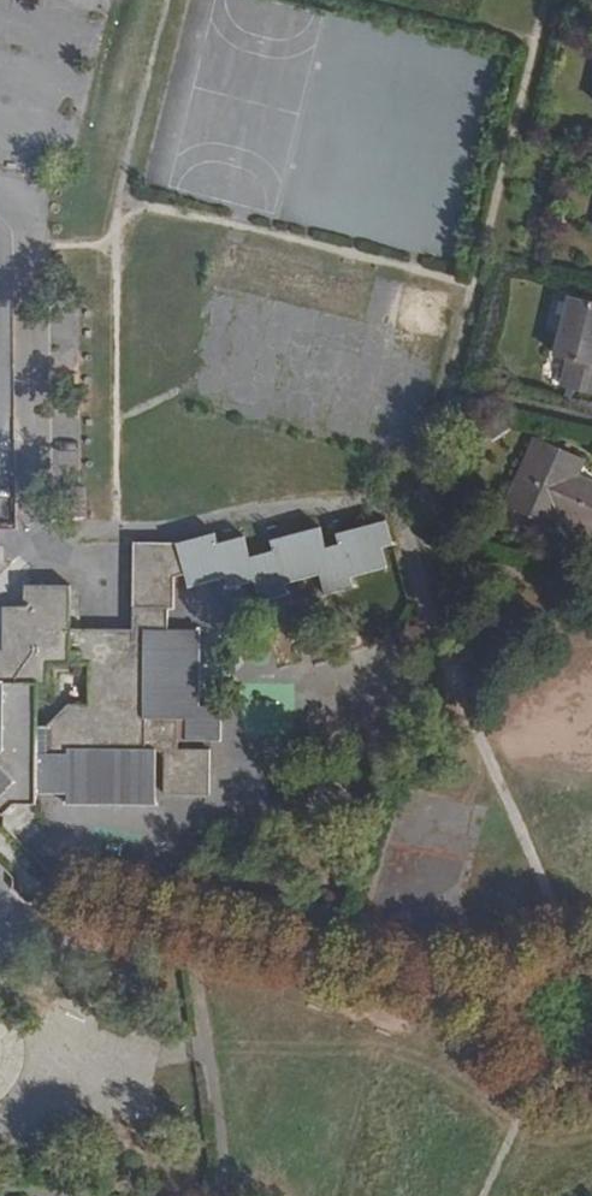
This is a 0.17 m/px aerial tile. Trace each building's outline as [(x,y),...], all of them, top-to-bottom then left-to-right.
[(571,295),(556,354),(568,357),(561,384),(591,392),(591,300),(571,295)] [(576,476),(584,459),(537,438),(507,503),(554,525),(560,512),(591,527),(591,483),(585,480),(582,486),(572,482),(576,476)] [(585,480),(576,476),(572,482),(582,486),(585,480)] [(66,487),(65,513),(80,513),(81,488),(66,487)] [(3,817),(15,805),(31,805),(32,795),(61,795),(61,805),(151,804),(150,747),(140,746),(139,719),(181,720),(180,742),(219,741),(219,707),(198,708),(200,630),(169,628),(169,610),(174,609),(174,574),(183,572),(187,586),(223,576),(227,586),(250,580),(257,599),(285,590),(283,582),(316,573),(321,597),(355,587),(352,576),(387,566),(383,549),(393,546),(384,517),(331,532),(334,541),(320,544),(314,524),(265,538),(267,549),(245,554),(241,535),(218,541),(215,532),(174,542),(131,542),(130,628),(70,628),(70,584),(24,584),(22,604),(2,604),(2,649),(0,649),(0,813),(3,817)] [(162,794),(209,794),(209,749),(162,750),(162,794)]
